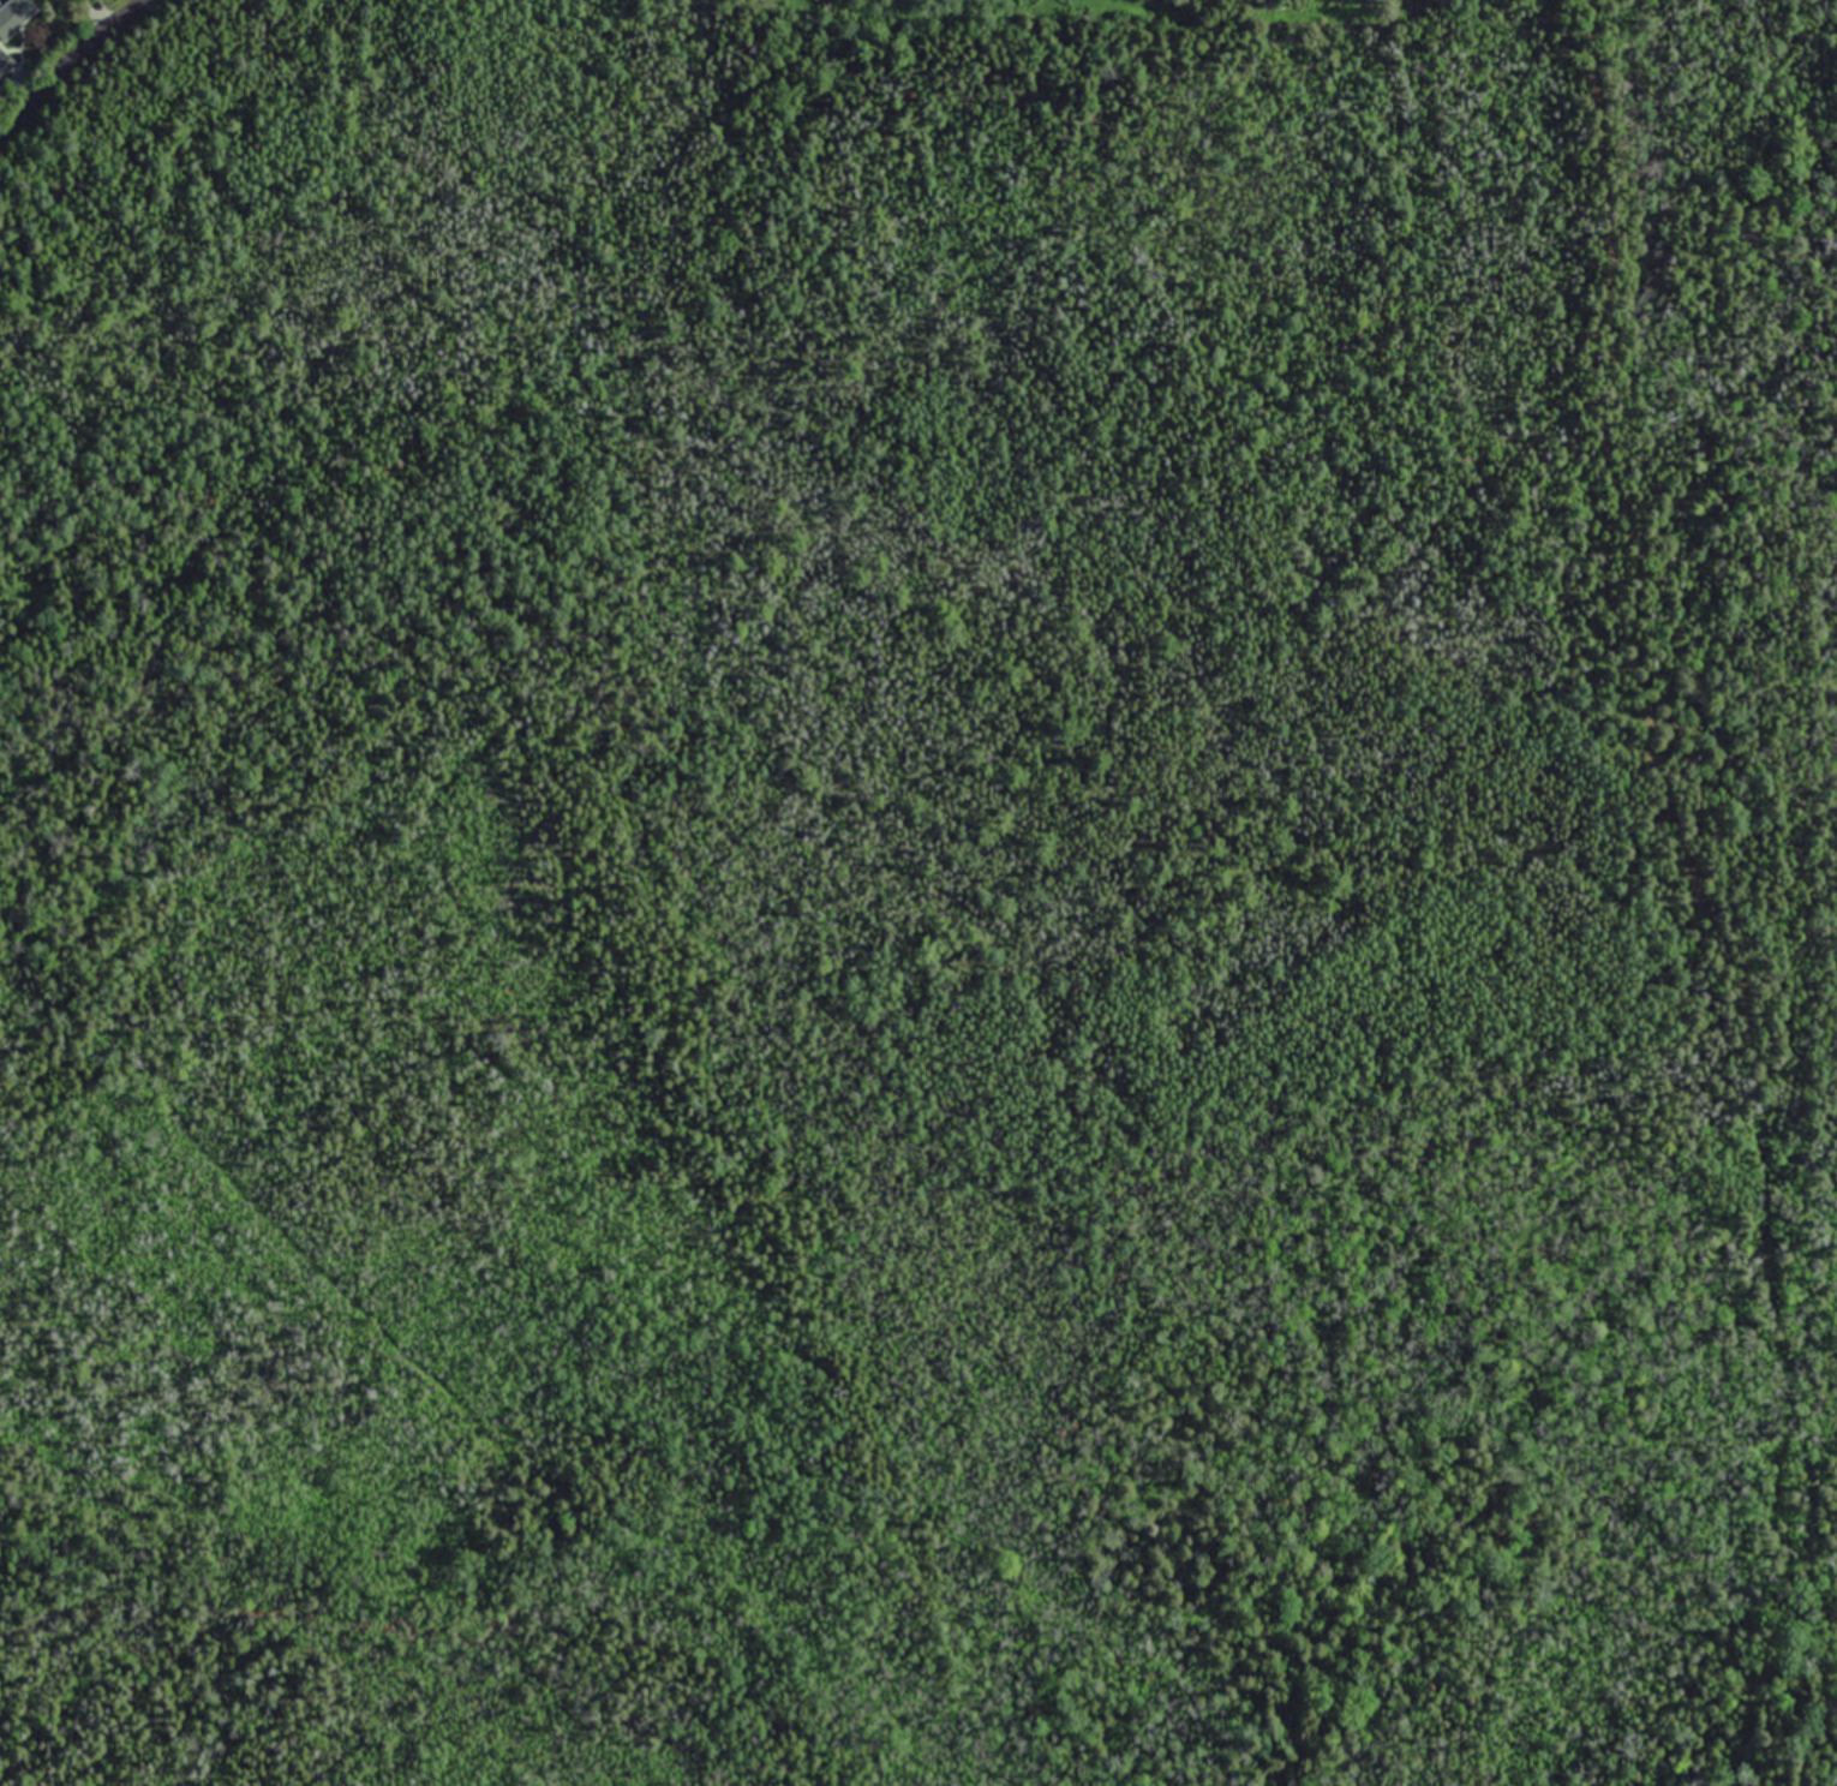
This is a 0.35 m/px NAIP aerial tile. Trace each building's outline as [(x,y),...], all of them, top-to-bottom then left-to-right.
[(42,10),(33,0),(11,0),(0,11),(0,40),(5,45),(42,10)]
